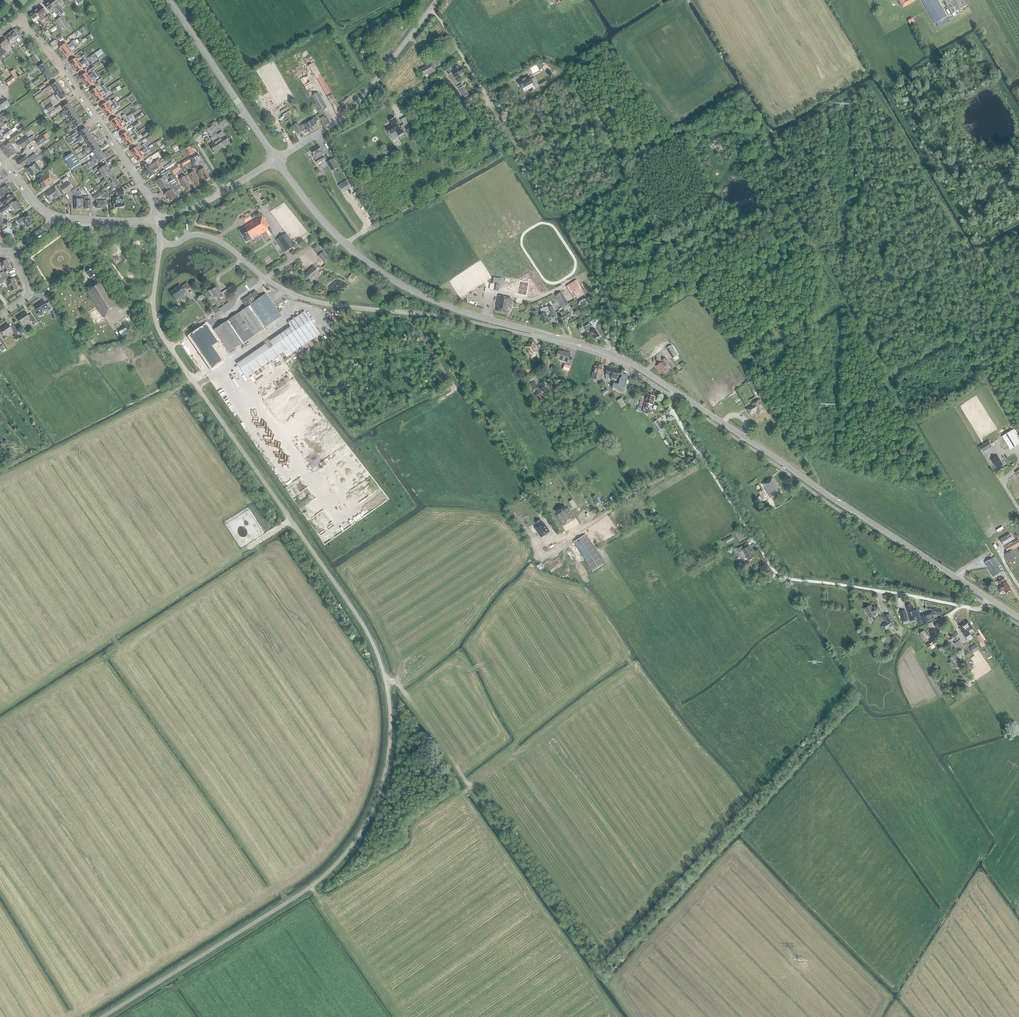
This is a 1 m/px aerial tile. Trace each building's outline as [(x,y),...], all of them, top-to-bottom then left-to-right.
[(59,12),(62,10),(60,7),(59,8),(56,5),(59,3),(60,4),(63,1),(62,0),(51,0),(50,1),(59,12)] [(937,0),(921,0),(934,24),(947,17),(937,0)] [(946,4),(952,14),(967,6),(964,0),(944,0),(946,4)] [(57,15),(59,12),(50,1),(45,5),(49,11),(52,8),(55,12),(54,12),(57,15)] [(41,5),(34,11),(40,18),(39,18),(43,23),(44,22),(42,20),(44,19),(42,16),(47,12),(41,5)] [(40,18),(34,11),(29,15),(34,22),(37,20),(43,27),(45,25),(43,23),(39,18),(40,18)] [(63,16),(62,17),(60,13),(57,15),(59,18),(55,21),(58,26),(62,32),(70,27),(66,21),(63,16)] [(5,37),(11,44),(22,35),(16,28),(14,30),(5,37)] [(7,53),(12,49),(4,38),(0,41),(0,58),(7,53)] [(77,43),(74,40),(71,42),(72,43),(68,46),(66,43),(60,47),(63,52),(69,48),(74,45),(77,43)] [(63,52),(67,58),(73,54),(71,51),(69,48),(63,52)] [(100,49),(95,53),(99,60),(105,56),(100,49)] [(80,63),(76,58),(70,62),(74,67),(80,63)] [(74,67),(77,72),(83,68),(81,66),(86,63),(86,64),(89,62),(87,58),(84,60),(80,63),(74,67)] [(420,70),(423,76),(428,74),(429,75),(436,70),(432,63),(420,70)] [(39,67),(44,74),(49,70),(44,64),(39,67)] [(456,77),(464,72),(462,67),(460,69),(458,65),(453,68),(455,71),(453,72),(456,77)] [(528,68),(531,74),(538,71),(535,65),(528,68)] [(53,77),(49,70),(44,74),(49,81),(53,77)] [(97,73),(95,70),(91,72),(92,73),(88,76),(86,73),(80,77),(84,82),(97,73)] [(329,93),(319,70),(314,73),(324,95),(329,93)] [(97,73),(84,82),(87,88),(93,83),(92,81),(96,78),(99,76),(97,73)] [(8,86),(15,80),(12,77),(5,82),(8,86)] [(518,82),(521,88),(531,83),(533,87),(537,84),(533,78),(530,80),(528,77),(518,82)] [(62,89),(57,82),(52,86),(57,92),(62,89)] [(49,85),(40,91),(33,95),(35,98),(51,87),(49,85)] [(469,95),(464,86),(459,89),(464,98),(469,95)] [(100,93),(96,88),(90,92),(94,97),(100,93)] [(66,96),(62,89),(57,92),(58,94),(55,96),(59,101),(66,96)] [(100,93),(94,97),(98,102),(103,98),(102,96),(103,95),(101,92),(100,93)] [(327,108),(318,93),(311,97),(320,112),(327,108)] [(0,113),(10,105),(5,97),(3,97),(0,94),(0,113)] [(136,101),(132,95),(127,98),(131,104),(136,101)] [(104,112),(110,108),(111,107),(109,104),(108,105),(106,102),(100,107),(104,112)] [(72,108),(69,103),(63,108),(65,110),(60,114),(62,116),(72,108)] [(52,104),(45,108),(46,109),(48,112),(54,108),(52,104)] [(76,113),(72,108),(62,116),(63,118),(68,114),(70,117),(76,113)] [(111,109),(110,108),(104,112),(108,117),(114,113),(112,110),(114,109),(112,108),(111,109)] [(284,117),(286,116),(287,119),(291,116),(289,114),(291,112),(289,109),(282,113),(284,117)] [(79,118),(76,113),(70,117),(72,120),(67,124),(68,125),(79,118)] [(114,127),(120,123),(122,121),(120,119),(118,120),(116,117),(110,121),(114,127)] [(317,117),(308,122),(313,130),(318,127),(315,122),(319,120),(317,117)] [(68,125),(70,127),(74,124),(76,127),(82,123),(79,118),(68,125)] [(390,135),(396,131),(399,137),(404,133),(395,118),(390,121),(393,126),(387,129),(390,135)] [(298,123),(293,126),(298,134),(303,132),(306,130),(308,133),(313,130),(308,122),(300,127),(298,123)] [(114,127),(118,132),(124,128),(122,125),(124,124),(123,123),(121,124),(120,123),(114,127)] [(411,123),(405,126),(410,135),(416,131),(411,123)] [(89,133),(86,128),(79,133),(81,136),(77,138),(78,140),(89,133)] [(121,136),(124,141),(130,137),(131,136),(130,134),(128,135),(127,132),(121,136)] [(216,140),(222,148),(229,143),(224,136),(222,132),(217,135),(215,133),(213,134),(214,136),(215,137),(216,140)] [(78,140),(80,142),(84,139),(86,142),(93,138),(89,133),(78,140)] [(43,135),(35,141),(39,146),(46,140),(43,135)] [(17,143),(22,149),(31,142),(27,136),(17,143)] [(131,136),(130,137),(124,141),(128,147),(134,143),(132,140),(133,139),(131,136)] [(214,153),(222,148),(216,140),(215,137),(214,136),(211,138),(210,138),(213,142),(214,142),(215,143),(213,144),(210,146),(214,153)] [(86,142),(90,147),(96,143),(93,138),(86,142)] [(11,151),(10,149),(9,147),(11,145),(9,142),(1,148),(9,158),(17,153),(14,149),(11,151)] [(85,150),(86,152),(91,149),(93,152),(99,148),(96,143),(90,147),(88,148),(85,150)] [(177,144),(172,147),(175,153),(180,150),(177,144)] [(311,151),(314,155),(313,156),(315,160),(315,161),(317,165),(327,159),(322,151),(319,146),(311,151)] [(134,156),(140,152),(137,147),(131,151),(134,156)] [(148,147),(145,149),(140,152),(134,156),(138,161),(144,157),(142,155),(146,152),(147,152),(150,150),(148,147)] [(93,152),(95,155),(90,158),(92,160),(103,153),(99,148),(93,152)] [(72,171),(81,166),(72,153),(64,158),(72,171)] [(103,153),(92,160),(93,162),(98,159),(100,162),(106,158),(103,153)] [(190,158),(193,163),(196,162),(195,159),(200,157),(198,154),(190,158)] [(19,165),(20,165),(20,166),(23,164),(24,165),(28,162),(31,161),(29,158),(28,159),(27,157),(27,156),(27,155),(17,162),(18,163),(18,164),(19,165)] [(26,168),(32,177),(41,170),(36,163),(40,160),(38,157),(31,161),(33,164),(26,168)] [(142,167),(145,172),(159,163),(163,161),(161,158),(160,159),(159,158),(154,162),(154,163),(150,166),(148,163),(142,167)] [(339,168),(333,159),(327,162),(332,172),(339,168)] [(159,163),(145,172),(149,178),(155,174),(153,170),(157,168),(158,169),(164,165),(162,162),(163,161),(159,163)] [(180,163),(185,173),(189,171),(186,166),(185,166),(183,162),(180,163)] [(110,169),(106,164),(98,170),(101,174),(98,176),(100,178),(103,176),(102,175),(110,169)] [(83,167),(88,174),(93,171),(90,167),(89,169),(85,165),(83,167)] [(177,165),(171,169),(174,174),(180,170),(177,165)] [(204,168),(198,171),(200,174),(201,174),(203,177),(204,177),(206,180),(210,178),(207,174),(208,173),(206,171),(204,168)] [(105,180),(113,174),(110,169),(102,175),(103,176),(105,179),(101,181),(103,183),(106,181),(105,180)] [(60,178),(64,182),(68,179),(67,177),(72,174),(70,171),(60,178)] [(192,179),(194,183),(195,182),(196,186),(200,184),(198,179),(194,171),(190,174),(192,179)] [(42,177),(40,178),(41,179),(37,182),(41,189),(46,186),(47,187),(55,181),(49,172),(45,174),(42,177)] [(113,174),(105,180),(106,181),(108,184),(105,186),(106,188),(110,186),(109,185),(117,179),(113,174)] [(165,187),(166,189),(176,182),(177,182),(175,179),(169,183),(164,176),(156,181),(161,189),(165,187)] [(183,184),(182,185),(184,188),(185,188),(187,191),(191,189),(188,184),(189,184),(188,182),(189,181),(186,176),(180,179),(183,184)] [(110,193),(113,191),(112,190),(120,184),(117,179),(109,185),(110,186),(111,189),(108,191),(110,193)] [(61,187),(65,193),(73,188),(69,181),(61,187)] [(166,189),(168,191),(165,194),(170,201),(176,197),(174,193),(181,188),(176,182),(166,189)] [(339,187),(344,193),(351,188),(347,182),(339,187)] [(6,184),(0,189),(0,196),(1,198),(11,191),(6,184)] [(55,188),(52,189),(45,194),(50,201),(59,194),(55,188)] [(101,195),(97,189),(91,193),(95,199),(101,195)] [(117,194),(116,195),(117,198),(113,199),(114,202),(113,202),(114,208),(120,207),(121,207),(122,208),(123,208),(124,206),(125,206),(123,197),(122,197),(121,194),(124,193),(123,189),(116,191),(117,194)] [(14,195),(12,192),(1,201),(4,205),(9,202),(16,197),(15,196),(14,194),(14,195)] [(75,198),(75,209),(83,209),(83,198),(75,198)] [(22,206),(17,199),(11,204),(16,210),(22,206)] [(97,200),(97,209),(105,208),(105,200),(97,200)] [(3,216),(11,210),(8,205),(0,211),(0,212),(3,216)] [(17,221),(23,228),(26,226),(27,228),(34,223),(28,214),(21,219),(21,218),(17,221)] [(243,218),(245,223),(252,219),(249,214),(243,218)] [(239,230),(246,242),(252,239),(252,240),(269,229),(267,226),(268,225),(262,216),(239,230)] [(9,227),(12,230),(18,225),(15,222),(9,227)] [(312,247),(313,248),(316,254),(322,251),(317,244),(312,247)] [(318,256),(324,263),(329,258),(323,252),(318,256)] [(7,272),(10,270),(7,260),(0,263),(1,264),(0,264),(0,269),(1,271),(3,270),(4,272),(0,274),(2,277),(8,275),(7,272)] [(305,274),(311,280),(313,282),(316,279),(315,278),(320,274),(319,273),(322,270),(318,265),(315,268),(314,267),(311,269),(310,268),(308,270),(308,271),(305,274)] [(89,312),(97,323),(103,320),(102,319),(108,315),(108,316),(120,309),(99,278),(93,269),(87,273),(93,282),(84,289),(100,314),(100,315),(95,308),(89,312)] [(0,279),(0,285),(7,282),(11,292),(18,289),(14,279),(11,281),(9,276),(0,279)] [(561,292),(564,297),(568,304),(569,304),(585,294),(576,280),(566,286),(567,288),(561,292)] [(529,283),(520,281),(517,294),(526,296),(529,283)] [(170,291),(174,298),(184,292),(180,285),(170,291)] [(220,293),(216,287),(214,288),(213,288),(208,291),(213,298),(215,297),(218,295),(221,299),(227,295),(223,291),(220,293)] [(260,298),(259,297),(255,291),(242,301),(246,308),(214,330),(214,331),(219,338),(229,353),(281,317),(266,294),(260,298)] [(568,304),(564,297),(561,292),(555,296),(562,308),(568,304)] [(498,296),(496,306),(498,306),(497,311),(506,313),(507,308),(509,308),(511,298),(498,296)] [(39,313),(37,314),(39,317),(44,315),(42,311),(46,309),(48,312),(53,309),(49,302),(46,304),(44,301),(35,307),(39,313)] [(573,312),(568,305),(563,308),(565,311),(561,314),(565,320),(571,316),(570,314),(573,312)] [(539,315),(543,324),(549,322),(545,314),(549,312),(552,318),(556,317),(552,306),(547,308),(547,307),(539,310),(541,314),(539,315)] [(238,365),(247,377),(283,352),(288,349),(291,354),(320,334),(313,323),(304,312),(288,323),(291,328),(238,365)] [(37,323),(36,321),(32,314),(28,317),(26,313),(18,318),(22,324),(30,319),(34,325),(37,323)] [(0,330),(4,336),(12,330),(15,335),(19,333),(14,326),(11,328),(9,325),(0,330)] [(220,339),(218,337),(216,339),(207,325),(190,337),(212,369),(222,361),(212,346),(218,342),(217,341),(220,339)] [(587,328),(589,332),(588,332),(590,335),(591,334),(594,339),(599,336),(594,328),(592,326),(589,327),(587,328)] [(125,327),(117,331),(121,337),(128,333),(125,327)] [(543,355),(536,345),(535,345),(532,341),(524,346),(527,351),(526,351),(531,358),(536,355),(538,358),(543,355)] [(143,345),(147,351),(151,348),(148,342),(143,345)] [(671,346),(670,345),(666,348),(673,359),(673,358),(677,356),(679,355),(673,344),(671,346)] [(559,359),(567,362),(569,353),(565,352),(564,353),(558,351),(556,357),(559,358),(559,359)] [(662,362),(656,366),(660,372),(661,371),(663,374),(666,371),(664,367),(666,366),(669,364),(665,358),(662,361),(663,362),(662,363),(662,362)] [(590,379),(599,381),(602,371),(603,367),(602,367),(602,364),(596,363),(595,366),(594,366),(592,372),(590,379)] [(550,369),(556,378),(560,375),(554,366),(550,369)] [(606,377),(615,379),(616,377),(617,377),(619,371),(606,367),(604,375),(606,377)] [(622,374),(621,378),(620,378),(618,383),(613,382),(611,388),(623,391),(626,379),(627,375),(622,373),(622,374)] [(647,394),(644,403),(642,412),(648,414),(650,413),(650,411),(649,409),(647,409),(648,404),(652,405),(654,397),(647,394)] [(617,401),(621,408),(626,405),(621,398),(617,401)] [(756,411),(758,414),(765,410),(759,400),(752,404),(753,405),(747,409),(750,415),(756,411)] [(239,417),(235,419),(241,428),(245,425),(239,417)] [(663,429),(658,420),(653,423),(660,435),(663,440),(665,438),(664,436),(665,436),(664,434),(665,433),(664,431),(663,429)] [(1013,430),(1002,436),(1010,450),(1018,445),(1018,440),(1013,430)] [(982,453),(992,447),(989,441),(979,447),(982,453)] [(998,456),(992,460),(991,461),(995,468),(996,467),(999,471),(1004,468),(1002,466),(1003,465),(998,456)] [(781,491),(773,478),(763,485),(766,489),(765,490),(770,498),(781,491)] [(761,496),(757,499),(761,504),(763,501),(763,502),(766,500),(765,498),(767,497),(763,491),(759,493),(761,496)] [(594,503),(595,505),(601,502),(598,497),(597,498),(595,496),(592,498),(595,502),(594,503)] [(558,515),(557,515),(564,526),(575,519),(567,508),(567,509),(564,505),(555,511),(558,515)] [(535,528),(541,537),(550,532),(544,524),(541,520),(536,523),(538,526),(535,528)] [(1000,539),(1004,546),(1013,540),(1009,534),(1000,539)] [(604,564),(585,535),(573,542),(592,572),(604,564)] [(1005,547),(1008,553),(1005,555),(1009,561),(1010,561),(1011,564),(1016,561),(1014,558),(1017,557),(1012,550),(1018,546),(1018,541),(1018,539),(1005,547)] [(744,559),(746,557),(748,561),(755,557),(749,547),(746,549),(744,546),(737,550),(739,553),(742,551),(743,553),(740,555),(744,559)] [(1001,572),(992,558),(985,563),(994,577),(1001,572)] [(1003,578),(1001,579),(1000,578),(998,579),(999,580),(998,581),(1000,584),(1000,583),(1001,585),(1000,585),(1000,586),(996,588),(999,593),(1003,591),(1004,591),(1006,593),(1010,591),(1009,588),(1010,587),(1006,581),(1005,582),(1004,581),(1005,581),(1003,578)] [(870,606),(864,609),(869,619),(876,615),(875,614),(881,611),(877,605),(872,608),(870,606)] [(906,606),(911,622),(919,619),(917,610),(914,611),(913,606),(911,607),(911,605),(906,606)] [(938,611),(938,610),(934,609),(934,610),(932,610),(932,612),(925,615),(928,623),(932,621),(931,619),(934,618),(932,614),(934,614),(933,615),(939,616),(939,615),(942,616),(942,611),(938,611)] [(908,620),(905,610),(899,612),(902,622),(908,620)] [(895,624),(890,614),(883,617),(886,623),(883,625),(886,630),(893,625),(895,624)] [(968,631),(972,628),(970,625),(968,621),(963,623),(968,631)] [(960,628),(959,629),(960,631),(962,630),(963,632),(962,633),(965,637),(967,640),(972,637),(970,634),(971,634),(968,631),(963,623),(959,626),(960,628)] [(924,641),(926,645),(928,648),(936,643),(933,638),(928,641),(927,639),(929,638),(927,635),(926,635),(923,631),(920,634),(921,636),(924,642),(924,641)] [(940,639),(943,644),(949,640),(945,635),(940,639)] [(953,644),(958,652),(964,648),(959,641),(953,644)] [(954,656),(949,659),(951,662),(955,667),(959,664),(954,656)]
